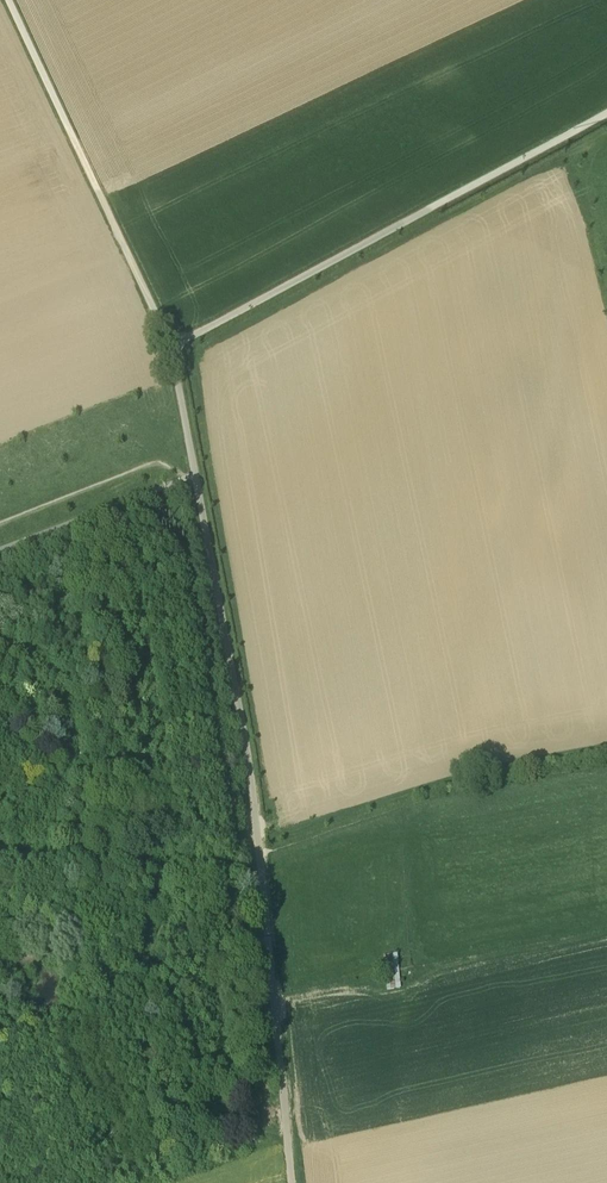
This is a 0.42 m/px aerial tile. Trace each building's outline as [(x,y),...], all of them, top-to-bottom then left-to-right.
[(394,954),(383,955),(387,990),(396,989),(394,954)]
